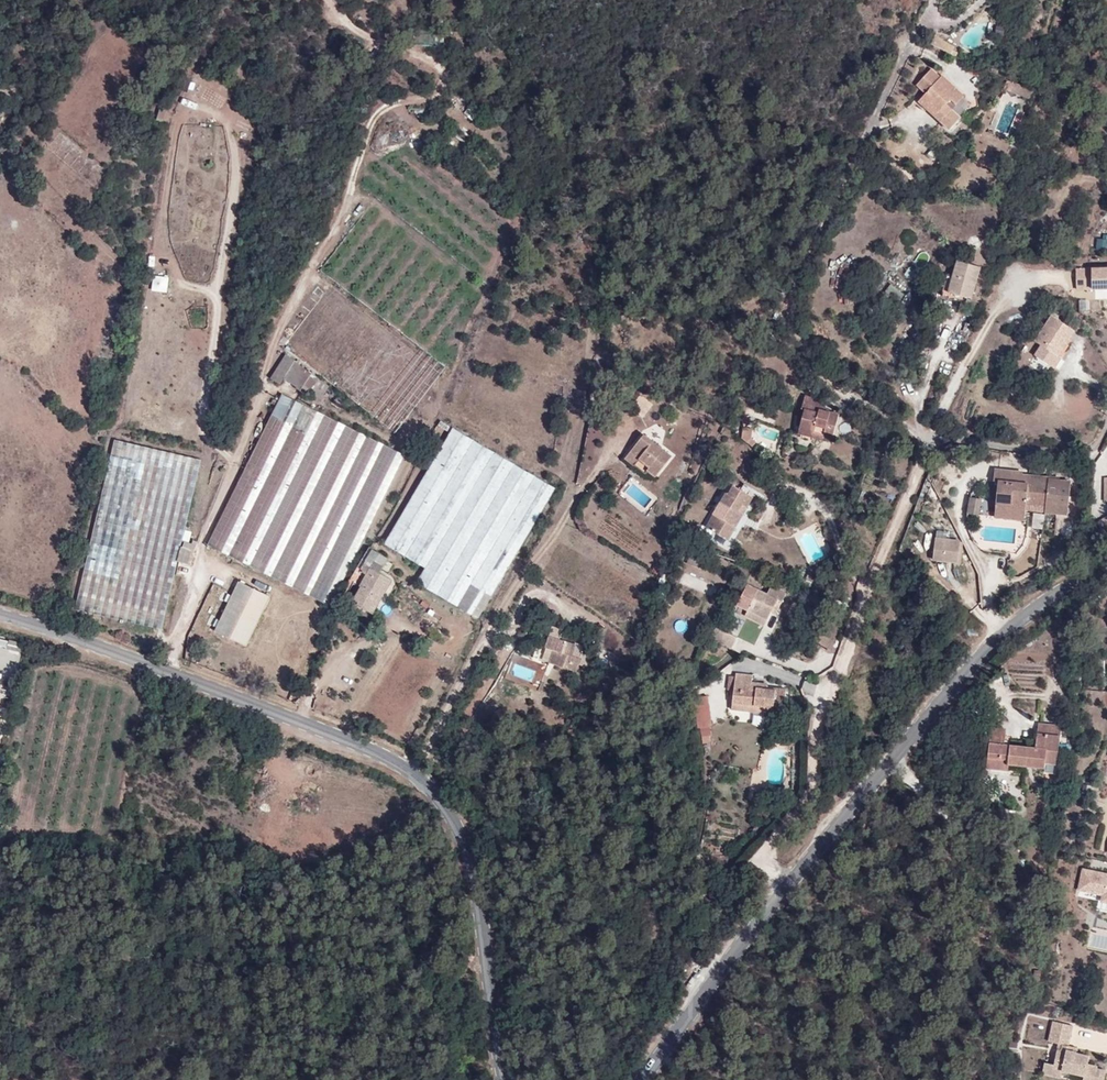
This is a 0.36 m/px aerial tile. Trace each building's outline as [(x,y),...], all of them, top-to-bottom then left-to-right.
[(938,47),(951,54),(955,46),(943,39),(938,47)] [(926,93),(922,97),(938,112),(950,99),(956,104),(964,95),(941,75),(940,77),(930,68),(916,84),(926,93)] [(1006,80),(1032,92),(1033,89),(1007,79),(1006,80)] [(1030,98),(1032,92),(1006,80),(1003,88),(1030,98)] [(204,100),(224,108),(228,97),(209,89),(204,100)] [(938,112),(922,97),(918,101),(940,121),(951,109),(956,104),(950,99),(938,112)] [(951,109),(940,121),(949,130),(960,117),(951,109)] [(284,345),(355,402),(357,399),(416,272),(426,251),(363,214),(321,269),(334,280),(284,345)] [(980,266),(957,260),(948,292),(971,298),(980,266)] [(1078,267),(1079,290),(1094,290),(1094,298),(1106,298),(1106,266),(1078,267)] [(154,293),(170,294),(171,278),(156,277),(154,293)] [(1065,337),(1069,339),(1074,331),(1052,315),(1034,341),(1054,354),(1065,337)] [(1057,356),(1069,339),(1065,337),(1054,354),(1057,356)] [(300,398),(307,390),(311,393),(320,381),(288,357),(273,378),(300,398)] [(811,390),(809,397),(821,399),(822,400),(823,393),(811,390)] [(282,393),(219,521),(216,531),(280,563),(345,425),(282,393)] [(838,414),(828,411),(819,409),(820,405),(821,399),(809,397),(804,395),(802,408),(805,409),(799,428),(824,435),(832,437),(838,414)] [(280,563),(338,591),(405,455),(345,425),(280,563)] [(490,456),(492,451),(453,427),(384,543),(425,567),(416,581),(433,592),(468,509),(490,456)] [(741,428),(741,439),(752,448),(756,442),(751,438),(752,428),(741,428)] [(823,440),(824,435),(799,428),(798,434),(823,440)] [(644,434),(630,451),(649,467),(647,470),(655,476),(672,456),(644,434)] [(161,628),(177,561),(181,547),(201,460),(114,439),(75,608),(161,628)] [(556,488),(492,451),(490,456),(468,509),(433,592),(478,618),(556,488)] [(649,467),(630,451),(624,458),(633,466),(634,465),(644,473),(647,470),(649,467)] [(1022,479),(1022,474),(1022,473),(994,469),(992,481),(999,482),(994,516),(1024,520),(1025,505),(1026,500),(1045,502),(1044,507),(1044,512),(1067,514),(1070,482),(1048,479),(1048,477),(1029,475),(1028,480),(1022,479)] [(739,512),(742,514),(752,497),(733,485),(728,493),(726,492),(706,527),(727,539),(740,519),(736,516),(739,512)] [(970,518),(981,519),(983,503),(972,502),(970,518)] [(216,531),(219,521),(208,544),(212,546),(216,531)] [(331,605),(338,591),(280,563),(216,531),(212,546),(331,605)] [(960,541),(935,538),(932,560),(958,563),(960,541)] [(357,566),(389,584),(392,579),(378,572),(389,556),(371,545),(357,566)] [(181,547),(177,561),(190,565),(195,551),(181,547)] [(357,566),(341,591),(359,602),(358,605),(372,613),(389,584),(357,566)] [(736,604),(747,609),(767,619),(771,611),(773,607),(778,609),(786,592),(770,585),(766,594),(747,583),(736,604)] [(238,585),(216,638),(249,652),(271,599),(238,585)] [(805,608),(798,606),(793,619),(800,621),(805,608)] [(767,619),(747,609),(744,615),(764,625),(767,619)] [(710,636),(731,648),(738,637),(716,626),(710,636)] [(552,650),(548,663),(576,672),(580,658),(562,653),(566,641),(549,636),(545,648),(552,650)] [(751,685),(751,681),(752,675),(736,673),(732,703),(763,705),(762,713),(782,715),(786,689),(767,687),(766,689),(756,688),(756,685),(751,685)] [(763,705),(732,703),(731,710),(762,713),(763,705)] [(1061,726),(1037,724),(1035,749),(1005,745),(1006,730),(990,728),(987,768),(1007,770),(1007,763),(1045,767),(1045,762),(1057,763),(1061,726)] [(783,730),(782,746),(793,746),(794,730),(783,730)] [(1077,889),(1100,892),(1098,909),(1106,911),(1106,869),(1081,865),(1077,889)]
